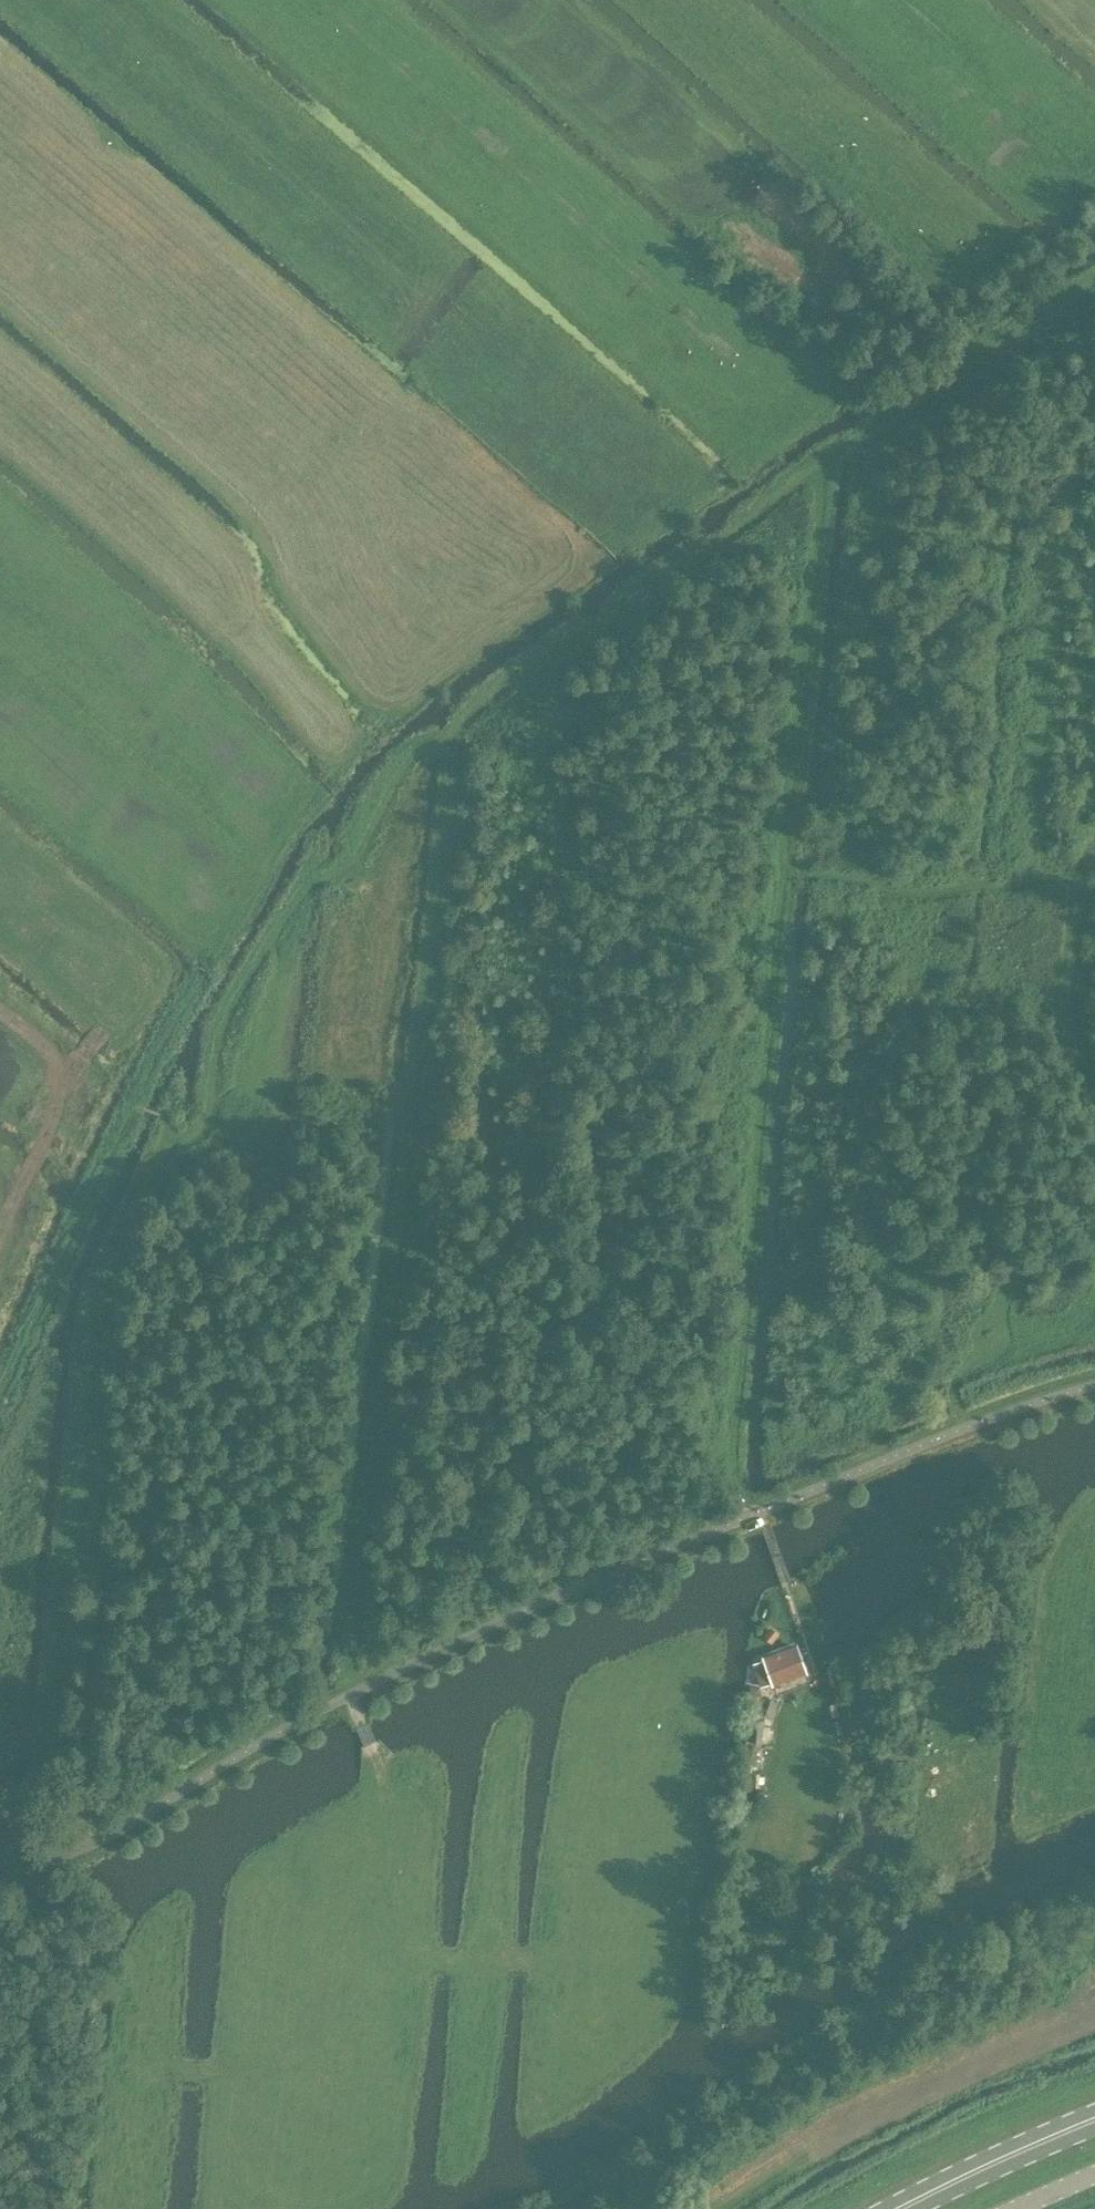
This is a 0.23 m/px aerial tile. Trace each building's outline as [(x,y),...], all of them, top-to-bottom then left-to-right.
[(806,1671),(796,1644),(760,1656),(761,1660),(750,1664),(759,1685),(770,1681),(771,1685),(806,1671)] [(763,1742),(765,1718),(755,1717),(753,1741),(763,1742)] [(745,1756),(749,1760),(755,1761),(762,1756),(761,1747),(755,1743),(751,1743),(745,1747),(745,1756)] [(750,1785),(758,1786),(758,1788),(762,1788),(763,1770),(759,1770),(759,1772),(751,1772),(750,1785)]
